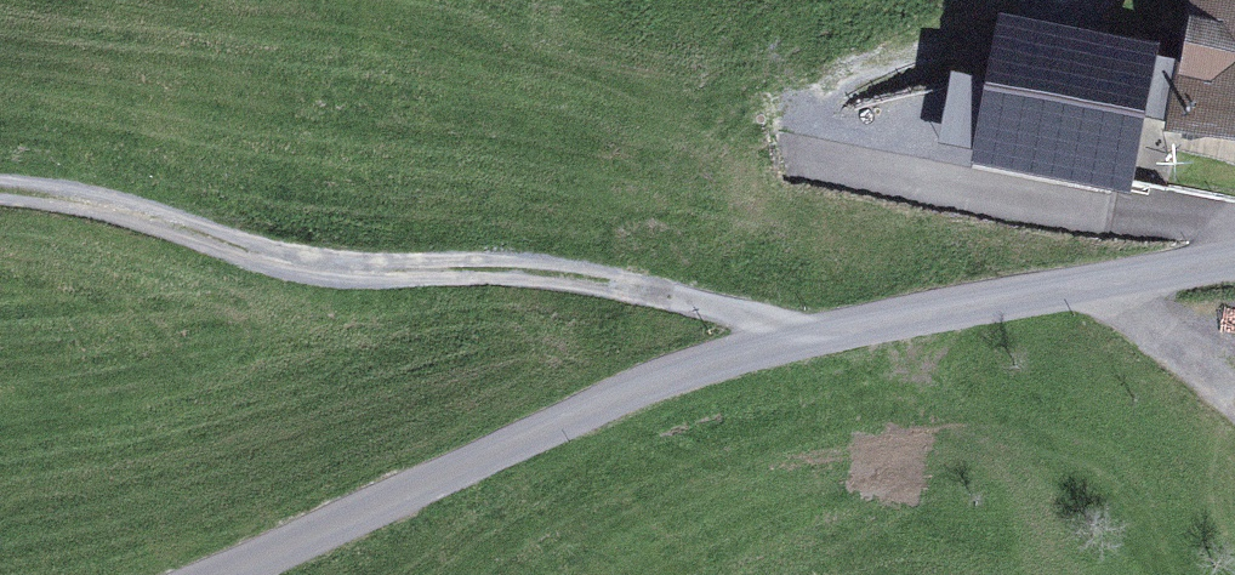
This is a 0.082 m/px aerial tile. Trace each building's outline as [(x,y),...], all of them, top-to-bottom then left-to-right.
[(1167,132),(1234,146),(1234,0),(1193,0),(1167,132)] [(942,170),(1142,199),(1162,64),(1001,41),(993,98),(953,92),(942,170)]
